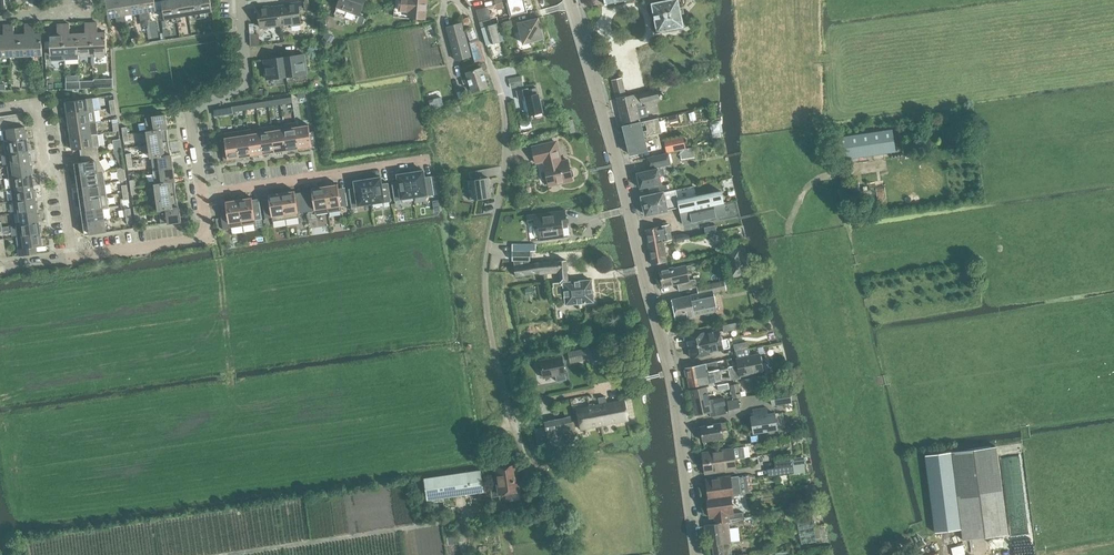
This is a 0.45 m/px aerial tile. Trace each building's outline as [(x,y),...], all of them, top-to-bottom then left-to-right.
[(117,24),(122,23),(118,0),(106,0),(109,17),(116,16),(117,24)] [(122,23),(127,23),(125,15),(132,14),(130,0),(118,0),(122,23)] [(140,12),(141,20),(146,20),(142,0),(130,0),(132,14),(140,12)] [(146,20),(150,19),(149,11),(156,10),(155,0),(142,0),(146,20)] [(177,22),(174,0),(164,0),(162,0),(165,19),(172,17),(173,22),(177,22)] [(181,16),(188,15),(186,0),(174,0),(177,22),(182,21),(181,16)] [(201,18),(198,0),(186,0),(188,15),(196,14),(196,19),(201,18)] [(201,18),(206,17),(205,12),(212,11),(211,0),(198,0),(201,18)] [(335,13),(357,21),(360,15),(361,12),(365,0),(339,0),(337,6),(335,13)] [(395,9),(409,10),(409,16),(425,18),(427,0),(395,0),(395,9)] [(482,8),(483,13),(498,9),(505,7),(505,10),(509,9),(511,17),(528,12),(525,0),(512,0),(496,4),(482,8)] [(652,2),(657,31),(683,25),(681,13),(684,12),(683,7),(683,6),(680,6),(678,0),(661,0),(655,1),(652,2)] [(288,4),(278,6),(280,24),(292,22),(292,24),(300,23),(300,21),(301,21),(299,9),(302,8),(301,1),(288,3),(288,4)] [(259,14),(260,26),(280,24),(278,6),(269,7),(268,6),(255,7),(256,14),(259,14)] [(482,7),(477,9),(480,21),(485,20),(483,13),(482,8),(482,7)] [(462,19),(466,30),(470,42),(475,61),(484,59),(478,40),(477,40),(477,37),(469,16),(462,19)] [(544,38),(539,17),(518,22),(523,43),(544,38)] [(490,18),(485,20),(480,21),(480,22),(487,45),(503,40),(498,23),(492,24),(490,18)] [(512,20),(501,23),(503,30),(514,27),(512,20)] [(446,25),(456,60),(471,56),(461,21),(446,25)] [(97,22),(91,23),(93,53),(107,52),(106,32),(98,32),(97,22)] [(21,56),(31,55),(30,23),(25,23),(25,33),(20,34),(21,56)] [(36,33),(35,23),(30,23),(31,55),(42,55),(41,33),(36,33)] [(85,23),(86,33),(78,33),(79,53),(93,53),(91,23),(85,23)] [(10,56),(9,24),(4,24),(4,34),(0,34),(0,57),(10,56)] [(14,34),(14,24),(9,24),(10,56),(21,56),(20,34),(14,34)] [(50,48),(46,48),(46,50),(46,59),(51,59),(51,60),(65,60),(63,24),(57,24),(58,34),(50,34),(50,48)] [(70,24),(63,24),(65,60),(79,60),(79,53),(78,33),(70,34),(70,24)] [(327,32),(321,41),(326,44),(332,35),(327,32)] [(254,33),(250,34),(251,45),(259,45),(259,33),(254,33)] [(305,73),(302,55),(284,57),(287,75),(305,73)] [(268,78),(287,75),(284,57),(266,60),(268,78)] [(482,67),(466,72),(473,91),(488,86),(482,67)] [(523,85),(521,75),(509,78),(511,87),(523,85)] [(622,77),(612,79),(616,97),(626,95),(622,77)] [(94,79),(94,80),(94,88),(113,87),(113,78),(94,79)] [(94,80),(80,81),(80,89),(89,88),(94,88),(94,80)] [(66,89),(80,89),(80,81),(66,81),(66,89)] [(526,96),(530,114),(543,111),(539,94),(538,94),(536,87),(528,89),(529,95),(526,96)] [(634,94),(617,99),(622,122),(640,118),(640,117),(648,115),(646,105),(637,107),(636,102),(641,101),(641,102),(659,98),(657,89),(639,93),(640,96),(635,97),(634,94)] [(263,90),(255,92),(256,99),(264,98),(263,90)] [(62,109),(63,114),(94,110),(93,97),(65,101),(66,108),(62,109)] [(233,113),(233,112),(232,106),(223,108),(224,115),(233,113)] [(64,119),(68,119),(69,125),(96,121),(94,110),(63,114),(64,119)] [(25,126),(23,113),(15,114),(17,127),(25,126)] [(10,128),(17,127),(15,114),(8,115),(10,128)] [(147,130),(167,128),(167,123),(166,119),(166,114),(145,117),(147,130)] [(8,115),(1,116),(2,129),(7,129),(10,128),(8,115)] [(968,129),(966,115),(949,117),(951,132),(968,129)] [(661,147),(658,134),(662,133),(658,117),(646,120),(623,126),(630,154),(661,147)] [(574,119),(569,120),(572,133),(577,132),(574,119)] [(98,133),(96,121),(69,125),(70,132),(66,132),(67,138),(98,133)] [(296,126),(295,122),(283,123),(287,150),(287,151),(295,150),(295,149),(299,148),(296,126)] [(283,123),(271,125),(275,152),(276,153),(283,152),(283,151),(287,150),(283,123)] [(308,124),(296,126),(299,148),(299,149),(307,148),(307,147),(312,146),(308,124)] [(271,125),(259,127),(263,154),(264,155),(271,154),(271,152),(275,152),(271,125)] [(25,131),(25,126),(17,127),(10,128),(7,129),(2,129),(4,141),(27,138),(29,137),(28,130),(25,131)] [(263,154),(259,127),(247,129),(252,155),(252,157),(259,155),(259,154),(263,154)] [(846,156),(897,151),(894,127),(843,133),(846,156)] [(147,130),(149,144),(168,141),(168,137),(167,133),(167,128),(147,130)] [(247,129),(236,131),(240,157),(240,158),(248,157),(247,156),(252,155),(247,129)] [(236,158),(240,157),(236,131),(224,133),(226,147),(222,148),(224,161),(236,159),(236,158)] [(98,152),(97,146),(100,145),(98,133),(67,138),(67,143),(71,143),(72,149),(80,148),(81,155),(98,152)] [(682,136),(665,139),(668,152),(685,149),(682,136)] [(27,143),(27,138),(4,141),(6,153),(28,150),(30,149),(29,142),(27,143)] [(120,139),(113,140),(114,150),(122,149),(120,139)] [(171,154),(171,153),(170,149),(169,145),(168,141),(149,144),(151,157),(171,154)] [(544,165),(549,185),(573,180),(572,177),(574,175),(572,169),(570,168),(568,160),(561,161),(556,142),(532,147),(536,162),(544,160),(545,165),(544,165)] [(693,148),(679,150),(681,160),(694,157),(693,148)] [(6,153),(8,165),(30,162),(30,161),(32,161),(31,154),(29,154),(28,150),(6,153)] [(99,159),(98,152),(81,155),(82,161),(74,162),(75,169),(71,170),(72,175),(103,171),(106,171),(99,159)] [(658,184),(661,183),(659,176),(666,174),(664,167),(671,166),(668,153),(647,157),(650,170),(637,172),(640,188),(648,186),(658,184)] [(172,159),(171,154),(151,157),(153,170),(174,167),(173,163),(172,159)] [(8,165),(9,177),(32,174),(32,173),(34,173),(33,166),(31,166),(30,162),(8,165)] [(153,170),(155,184),(175,181),(175,176),(174,172),(174,167),(153,170)] [(121,181),(126,180),(124,168),(119,169),(118,169),(119,181),(121,181)] [(424,170),(411,172),(415,196),(426,194),(427,196),(439,194),(436,175),(425,177),(424,170)] [(73,181),(77,180),(78,187),(105,183),(103,171),(72,175),(73,181)] [(402,198),(415,196),(411,172),(397,174),(398,181),(392,182),(395,201),(402,199),(402,198)] [(35,178),(32,178),(32,174),(9,177),(11,188),(33,185),(36,185),(35,178)] [(381,177),(368,179),(372,203),(384,201),(384,203),(391,201),(388,182),(382,183),(381,177)] [(470,200),(491,197),(488,177),(468,180),(468,181),(472,180),(475,198),(470,199),(470,200)] [(359,205),(372,203),(368,179),(354,181),(356,187),(349,189),(352,207),(359,206),(359,205)] [(175,186),(175,181),(155,184),(157,197),(176,194),(175,190),(175,186)] [(107,194),(105,183),(78,187),(79,193),(75,194),(76,199),(107,194)] [(338,184),(325,186),(329,212),(342,210),(341,206),(348,205),(346,192),(339,193),(338,184)] [(11,188),(13,200),(35,197),(37,197),(36,190),(34,190),(33,185),(11,188)] [(313,197),(306,198),(308,211),(316,210),(316,213),(329,212),(325,186),(311,188),(313,197)] [(678,204),(675,189),(642,197),(643,199),(644,199),(644,201),(644,204),(644,205),(644,206),(645,208),(646,209),(647,212),(645,212),(646,215),(667,210),(666,209),(679,207),(680,213),(724,203),(722,192),(695,198),(695,200),(678,204)] [(295,190),(282,192),(286,218),(298,216),(297,213),(305,212),(303,199),(296,200),(295,190)] [(270,204),(263,205),(265,218),(273,217),(273,220),(286,218),(282,192),(268,194),(270,204)] [(76,204),(80,204),(81,210),(102,207),(109,206),(107,194),(76,199),(76,204)] [(177,198),(176,194),(157,197),(159,210),(179,207),(177,202),(177,198)] [(36,202),(35,197),(13,200),(14,212),(19,211),(37,209),(39,209),(38,202),(36,202)] [(252,197),(239,199),(243,225),(256,223),(255,219),(262,218),(260,206),(253,207),(252,197)] [(230,227),(243,225),(239,199),(225,201),(227,211),(220,212),(223,229),(230,228),(230,227)] [(680,213),(683,224),(727,214),(724,203),(680,213)] [(104,219),(102,207),(81,210),(82,217),(78,217),(79,223),(104,219)] [(181,220),(180,212),(179,207),(159,210),(161,223),(181,220)] [(19,211),(21,223),(41,220),(40,213),(38,214),(37,209),(19,211)] [(565,237),(563,226),(568,226),(566,210),(527,215),(528,222),(534,221),(535,227),(538,226),(539,240),(565,237)] [(85,234),(106,231),(104,219),(79,223),(80,228),(84,228),(85,234)] [(41,220),(21,223),(22,235),(42,232),(41,225),(39,226),(39,221),(41,220)] [(663,241),(672,239),(671,235),(669,224),(645,229),(652,264),(667,261),(664,248),(663,241)] [(42,232),(22,235),(16,236),(19,255),(37,252),(36,246),(42,245),(42,244),(44,244),(43,237),(41,237),(40,233),(42,232)] [(732,276),(746,273),(741,247),(726,251),(732,276)] [(529,263),(529,260),(530,260),(530,251),(536,251),(536,250),(533,251),(530,251),(512,250),(512,259),(513,259),(515,265),(516,276),(540,273),(540,274),(554,272),(567,270),(566,259),(540,262),(529,263)] [(679,291),(697,287),(695,279),(689,280),(688,274),(693,273),(691,264),(670,269),(670,268),(660,270),(663,286),(677,283),(679,291)] [(568,282),(567,270),(554,272),(555,284),(557,283),(557,286),(553,286),(554,296),(565,295),(566,304),(593,302),(591,279),(568,282)] [(711,284),(697,287),(698,293),(690,295),(671,299),(675,319),(687,317),(689,318),(693,317),(694,315),(717,310),(713,292),(725,290),(723,281),(711,284)] [(739,328),(738,322),(723,325),(724,332),(739,328)] [(686,336),(689,346),(721,339),(719,330),(705,333),(705,331),(686,336)] [(709,351),(723,348),(721,339),(689,346),(691,357),(710,353),(709,351)] [(735,350),(748,348),(747,341),(734,344),(735,350)] [(589,345),(591,357),(608,354),(606,342),(589,345)] [(586,358),(584,346),(567,350),(569,362),(586,358)] [(740,378),(740,377),(764,371),(764,372),(768,371),(767,364),(762,365),(762,362),(763,362),(762,355),(760,355),(760,354),(750,356),(737,359),(736,359),(737,365),(733,366),(734,367),(736,378),(740,378)] [(562,356),(540,361),(543,377),(555,375),(557,381),(567,379),(562,356)] [(685,367),(686,368),(687,377),(720,370),(719,369),(718,361),(685,367)] [(720,380),(736,379),(736,378),(734,367),(729,368),(729,367),(719,369),(720,370),(687,377),(689,386),(707,382),(708,387),(710,386),(715,385),(714,381),(720,380)] [(733,398),(741,396),(738,383),(730,385),(733,398)] [(710,416),(727,413),(724,397),(710,399),(707,387),(689,390),(694,415),(710,412),(710,416)] [(790,391),(770,394),(772,405),(792,402),(790,391)] [(599,397),(600,403),(596,404),(601,425),(628,419),(624,399),(607,402),(605,396),(599,397)] [(727,401),(729,412),(740,410),(738,398),(727,401)] [(581,429),(601,425),(596,404),(577,408),(581,429)] [(754,416),(750,416),(753,431),(777,427),(775,412),(767,413),(766,407),(753,409),(754,416)] [(546,426),(534,429),(537,444),(549,442),(551,453),(577,447),(572,421),(546,426)] [(722,430),(730,429),(728,421),(720,423),(720,422),(701,426),(704,441),(723,437),(722,430)] [(703,453),(704,463),(734,458),(734,459),(735,459),(745,457),(744,446),(735,447),(735,448),(703,453)] [(951,452),(925,455),(935,532),(961,529),(963,540),(1007,534),(996,446),(951,452)] [(706,473),(736,468),(735,459),(734,459),(734,458),(704,463),(706,473)] [(775,460),(776,467),(793,465),(793,458),(775,460)] [(495,468),(494,463),(487,464),(491,498),(499,496),(499,494),(520,491),(516,465),(495,468)] [(768,477),(794,473),(793,465),(776,467),(774,468),(767,469),(768,477)] [(484,492),(481,470),(424,478),(427,500),(484,492)] [(731,476),(707,479),(709,496),(732,493),(733,495),(734,494),(734,495),(742,493),(741,493),(739,475),(731,477),(731,476)] [(732,497),(734,497),(734,495),(734,494),(733,495),(732,493),(709,496),(708,496),(707,496),(711,517),(711,516),(716,515),(718,522),(742,518),(742,512),(735,513),(732,497)] [(706,533),(707,546),(713,545),(713,544),(731,542),(740,541),(738,527),(729,528),(729,521),(719,522),(719,523),(705,524),(706,533)] [(816,541),(814,528),(798,531),(801,544),(816,541)] [(910,538),(897,545),(901,552),(902,551),(914,545),(910,538)] [(731,542),(713,544),(713,545),(714,554),(732,554),(731,546),(731,545),(731,542)] [(951,548),(952,554),(957,554),(965,553),(963,545),(951,548)]
